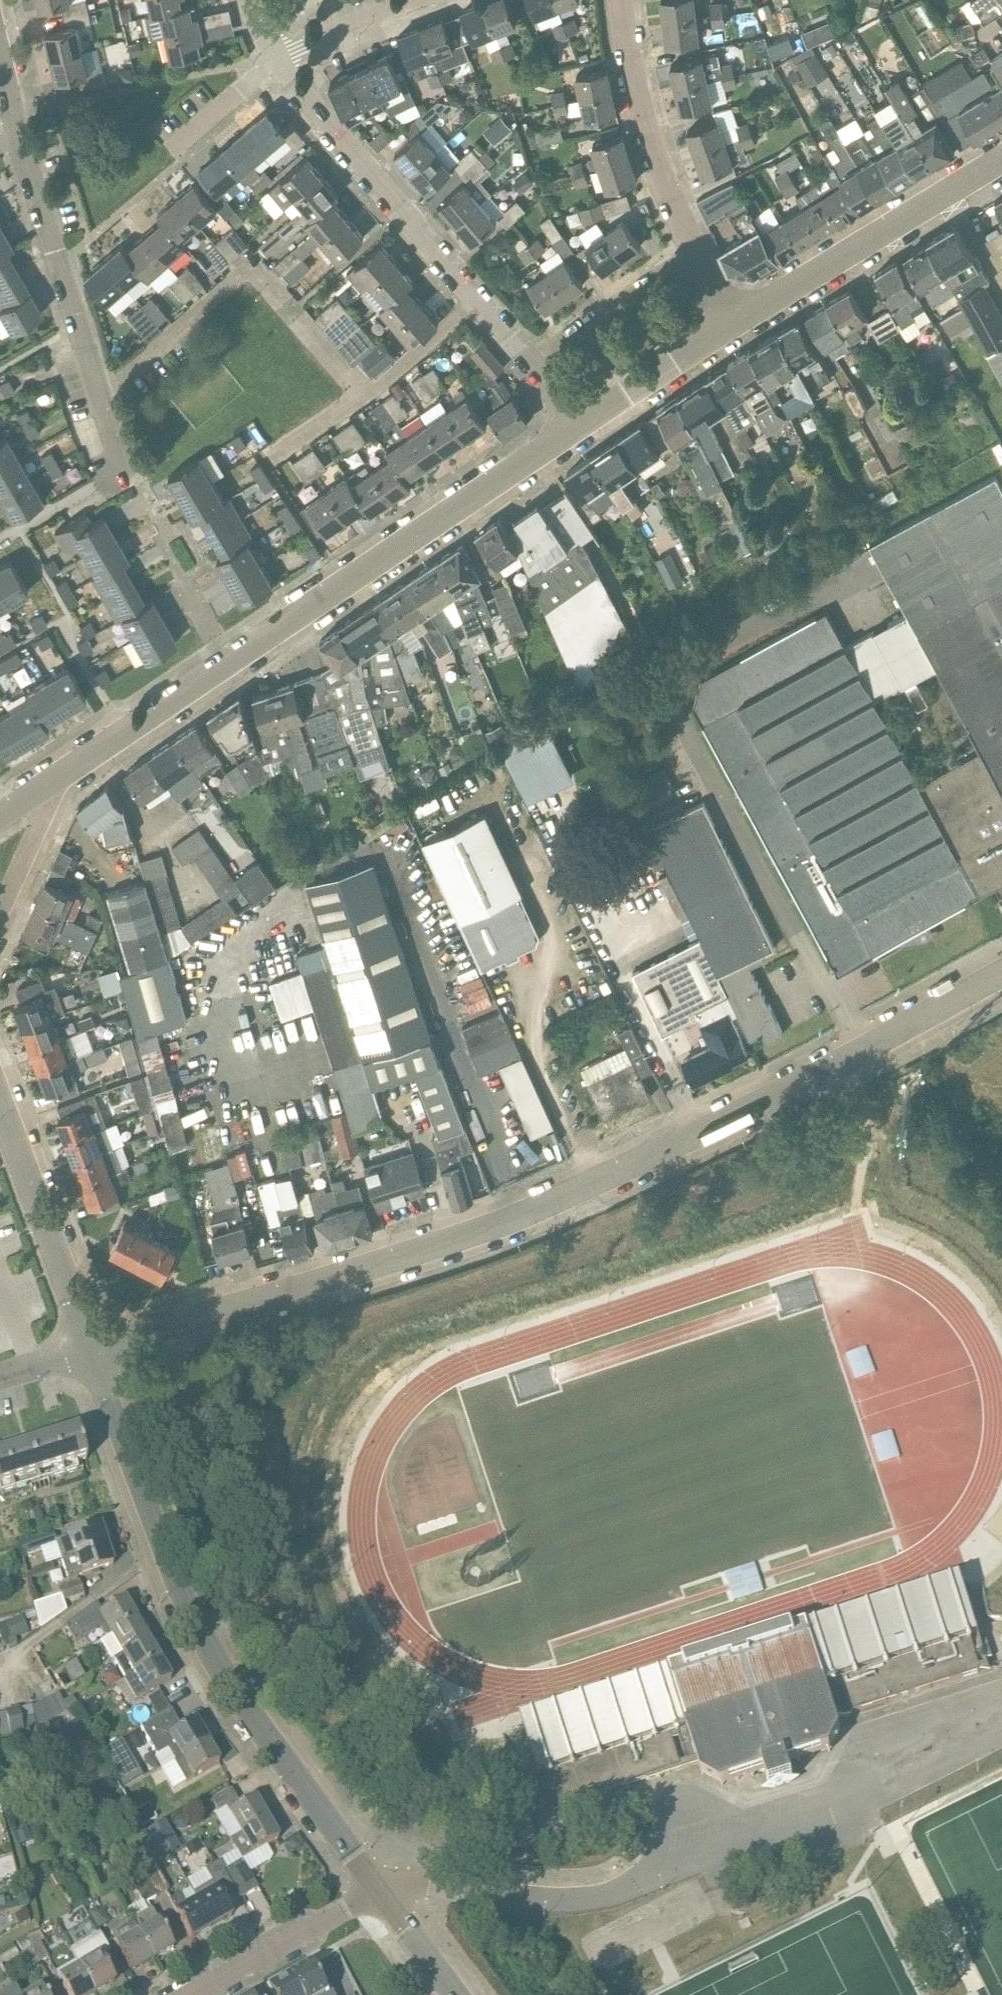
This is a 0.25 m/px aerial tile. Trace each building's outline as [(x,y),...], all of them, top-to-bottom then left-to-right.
[(88,10),(86,0),(82,0),(72,2),(72,0),(38,0),(40,10),(61,5),(64,16),(88,10)] [(152,15),(161,13),(161,12),(182,7),(181,0),(149,0),(152,15)] [(517,26),(507,0),(491,0),(484,3),(496,34),(517,26)] [(558,7),(555,0),(529,0),(535,16),(558,7)] [(695,17),(693,0),(662,0),(664,21),(695,17)] [(1001,8),(1001,0),(972,0),(985,18),(996,11),(997,12),(1001,8)] [(712,15),(725,13),(723,2),(711,3),(712,15)] [(474,42),(496,34),(484,3),(463,11),(474,42)] [(166,35),(195,29),(212,25),(210,13),(193,17),(190,6),(195,5),(195,4),(182,7),(161,12),(161,13),(166,35)] [(132,19),(129,7),(120,9),(123,21),(132,19)] [(51,57),(83,50),(77,26),(91,22),(88,10),(64,16),(67,28),(46,33),(51,57)] [(96,13),(89,15),(91,22),(98,21),(96,13)] [(725,13),(712,15),(713,27),(726,25),(725,13)] [(695,17),(664,21),(667,45),(698,41),(695,17)] [(564,22),(568,33),(579,29),(574,18),(564,22)] [(433,57),(455,48),(444,19),(421,27),(432,56),(433,57)] [(558,37),(568,33),(564,22),(553,26),(558,37)] [(797,31),(793,22),(786,25),(790,34),(797,31)] [(952,42),(975,33),(971,22),(947,31),(952,42)] [(195,29),(166,35),(172,60),(206,52),(206,51),(201,52),(199,41),(215,37),(212,25),(195,29)] [(433,57),(432,56),(421,27),(399,36),(410,66),(433,57)] [(811,45),(818,42),(812,28),(802,33),(807,46),(811,45)] [(137,43),(128,45),(131,56),(141,53),(138,43),(137,43)] [(501,47),(506,58),(516,54),(512,43),(501,47)] [(838,53),(832,43),(822,49),(821,50),(826,60),(838,53)] [(495,62),(506,58),(501,47),(491,51),(495,62)] [(989,57),(983,47),(969,56),(976,66),(989,57)] [(106,83),(103,71),(89,74),(83,50),(51,57),(57,82),(78,77),(81,89),(106,83)] [(589,59),(587,52),(579,55),(581,61),(589,59)] [(797,63),(811,85),(829,74),(815,52),(797,63)] [(992,60),(1001,74),(1001,53),(992,60)] [(385,98),(405,89),(388,55),(370,64),(385,98)] [(676,88),(709,80),(704,57),(671,65),(676,88)] [(195,69),(194,62),(182,64),(184,72),(195,69)] [(723,77),(735,74),(733,63),(721,65),(723,77)] [(385,99),(385,98),(370,64),(350,73),(368,111),(387,103),(385,99)] [(439,70),(443,82),(454,78),(449,66),(439,70)] [(121,83),(134,80),(131,68),(118,71),(121,83)] [(581,99),(612,92),(607,69),(576,75),(581,99)] [(803,79),(797,69),(795,71),(788,74),(794,84),(803,79)] [(433,86),(443,82),(439,70),(428,75),(433,86)] [(943,118),(942,118),(961,148),(1001,123),(1001,82),(995,87),(984,70),(934,101),(933,102),(943,118)] [(350,120),(368,111),(350,73),(330,83),(344,112),(350,120)] [(735,74),(723,77),(726,88),(738,85),(735,74)] [(894,98),(916,133),(935,163),(955,151),(937,121),(942,118),(943,118),(933,102),(934,101),(924,86),(909,96),(898,78),(886,86),(893,98),(894,98)] [(682,111),(714,103),(709,80),(676,88),(682,111)] [(554,104),(566,102),(564,91),(552,93),(554,104)] [(581,99),(586,122),(617,116),(612,92),(581,99)] [(479,95),(474,100),(475,106),(481,108),(486,104),(485,98),(479,95)] [(881,116),(917,175),(935,163),(916,133),(894,98),(893,98),(877,109),(881,115),(881,116)] [(434,105),(442,114),(445,117),(460,104),(438,101),(434,105)] [(566,102),(554,104),(556,115),(569,112),(566,102)] [(415,121),(423,130),(442,114),(433,105),(415,121)] [(290,121),(289,122),(281,128),(268,112),(245,132),(265,154),(286,137),(294,146),(303,137),(290,121)] [(865,132),(898,186),(917,175),(881,116),(868,123),(871,128),(865,132)] [(696,153),(727,142),(719,119),(688,130),(696,153)] [(832,165),(833,167),(842,183),(843,184),(860,209),(878,198),(846,143),(831,119),(820,126),(841,159),(832,165)] [(741,137),(752,133),(749,122),(737,126),(741,137)] [(493,143),(500,138),(490,126),(483,132),(493,143)] [(538,145),(564,139),(561,126),(524,133),(527,149),(538,147),(538,145)] [(393,138),(385,129),(370,142),(378,151),(393,138)] [(254,164),(265,154),(245,132),(222,152),(242,174),(257,192),(273,178),(265,169),(261,173),(254,164)] [(395,154),(412,174),(437,151),(420,132),(395,154)] [(846,143),(878,198),(898,186),(865,132),(846,143)] [(752,133),(741,137),(745,148),(756,144),(752,133)] [(599,168),(629,158),(622,135),(592,145),(599,168)] [(704,175),(735,164),(727,142),(696,153),(704,175)] [(454,165),(462,174),(480,157),(472,148),(454,165)] [(437,151),(412,174),(428,191),(453,169),(437,151)] [(485,153),(480,157),(488,166),(495,160),(487,151),(485,153)] [(525,163),(525,151),(514,151),(514,163),(525,163)] [(220,193),(242,174),(222,152),(199,171),(208,181),(200,188),(217,210),(219,209),(227,219),(236,210),(228,200),(227,201),(220,193)] [(833,167),(832,165),(825,155),(816,160),(824,172),(833,167)] [(480,157),(462,174),(470,183),(488,166),(480,157)] [(599,168),(607,191),(637,181),(629,158),(599,168)] [(270,190),(286,209),(296,200),(322,177),(306,159),(270,190)] [(573,176),(586,172),(582,161),(570,165),(573,176)] [(782,186),(794,179),(788,169),(776,176),(782,186)] [(586,172),(573,176),(577,187),(589,183),(586,172)] [(521,193),(534,182),(526,173),(513,183),(521,193)] [(332,200),(332,201),(338,196),(322,177),(296,200),(303,209),(259,247),(267,256),(305,223),(312,217),(332,200)] [(794,179),(782,186),(788,196),(800,189),(794,179)] [(200,225),(217,210),(200,188),(195,183),(177,199),(200,225)] [(440,205),(457,224),(482,202),(465,183),(440,205)] [(822,195),(839,222),(860,209),(843,184),(842,183),(822,195)] [(762,232),(752,216),(745,204),(732,184),(697,201),(707,223),(726,211),(743,238),(721,252),(730,270),(754,274),(779,259),(762,232)] [(595,219),(612,214),(631,208),(627,194),(591,206),(595,219)] [(803,207),(819,234),(839,222),(822,195),(803,207)] [(745,204),(752,216),(764,210),(756,197),(745,204)] [(182,240),(200,225),(177,199),(158,215),(163,221),(164,220),(181,239),(182,240)] [(283,274),(302,258),(322,241),(348,219),(332,201),(332,200),(312,217),(305,223),(314,232),(294,249),(294,248),(275,265),(283,274)] [(507,227),(526,210),(517,200),(498,218),(507,227)] [(482,202),(457,224),(473,243),(498,221),(482,202)] [(584,223),(595,219),(591,206),(580,210),(584,223)] [(783,219),(800,246),(819,234),(803,207),(783,219)] [(246,221),(237,210),(227,219),(236,229),(246,221)] [(553,241),(563,234),(550,215),(540,223),(553,241)] [(348,219),(322,241),(338,260),(364,237),(348,219)] [(762,232),(779,259),(800,246),(783,219),(762,232)] [(182,241),(182,240),(181,239),(164,220),(163,221),(146,236),(168,263),(187,247),(182,241)] [(605,234),(622,258),(641,245),(624,221),(605,234)] [(988,350),(1001,343),(1001,314),(984,283),(989,280),(980,266),(982,266),(976,259),(966,242),(956,225),(928,242),(957,291),(964,306),(973,324),(988,350)] [(5,251),(12,247),(0,226),(0,254),(5,251)] [(240,255),(250,246),(234,228),(224,236),(240,255)] [(622,258),(605,234),(586,246),(603,271),(622,258)] [(150,279),(168,263),(146,236),(128,251),(144,272),(150,279)] [(232,262),(240,255),(224,236),(215,243),(232,262)] [(529,245),(537,256),(547,249),(539,237),(529,245)] [(936,305),(957,291),(928,242),(906,256),(936,305)] [(213,278),(232,262),(215,243),(197,259),(213,278)] [(371,286),(397,263),(381,244),(347,274),(363,293),(371,286)] [(125,288),(144,272),(128,251),(122,245),(103,262),(125,288)] [(526,263),(537,256),(529,245),(518,252),(526,263)] [(17,272),(5,251),(0,254),(0,282),(17,272)] [(302,258),(283,274),(292,284),(311,267),(302,258)] [(548,272),(564,297),(583,284),(567,259),(548,272)] [(910,310),(923,302),(898,260),(876,274),(894,304),(892,305),(893,307),(890,309),(901,329),(916,320),(910,310)] [(107,303),(125,288),(103,262),(85,277),(107,303)] [(407,286),(407,287),(413,282),(397,263),(371,286),(387,303),(386,303),(387,304),(407,286)] [(179,275),(195,294),(204,286),(188,267),(179,275)] [(30,292),(17,272),(0,282),(0,310),(30,292)] [(564,297),(548,272),(529,285),(546,310),(564,297)] [(185,302),(195,294),(179,275),(169,283),(185,302)] [(397,327),(422,304),(407,287),(407,286),(387,304),(386,303),(381,308),(397,327)] [(856,324),(866,318),(850,290),(828,303),(846,336),(850,343),(863,336),(856,324)] [(0,310),(0,312),(11,331),(42,313),(30,292),(0,310)] [(142,306),(158,325),(168,317),(152,298),(142,306)] [(319,315),(327,324),(345,308),(337,298),(319,315)] [(851,349),(848,344),(850,343),(846,336),(828,303),(806,316),(825,349),(828,347),(834,358),(851,349)] [(422,304),(397,327),(413,346),(439,323),(422,304)] [(149,333),(158,325),(142,306),(133,314),(149,333)] [(951,336),(962,330),(973,324),(964,306),(942,319),(951,336)] [(339,345),(361,326),(345,308),(327,324),(335,333),(331,337),(339,345)] [(880,341),(901,329),(890,309),(868,322),(880,341)] [(807,359),(809,362),(820,357),(809,338),(799,320),(780,332),(797,365),(807,359)] [(782,402),(789,415),(815,401),(816,400),(797,365),(780,332),(751,350),(767,377),(772,384),(790,373),(794,380),(790,382),(796,394),(782,402)] [(350,351),(358,360),(377,344),(369,334),(350,351)] [(988,350),(1001,375),(1001,343),(988,350)] [(377,344),(358,360),(375,379),(393,363),(377,344)] [(493,392),(480,401),(504,437),(528,421),(501,381),(499,382),(494,375),(504,367),(484,344),(472,354),(485,369),(482,371),(482,377),(493,392)] [(781,400),(772,384),(767,377),(751,350),(728,364),(746,392),(744,393),(752,409),(758,419),(767,434),(782,426),(786,417),(777,412),(772,404),(781,400)] [(938,392),(953,383),(943,366),(941,367),(939,363),(930,368),(934,374),(929,377),(938,392)] [(724,408),(732,421),(737,431),(746,426),(758,419),(752,409),(744,393),(746,392),(728,364),(708,377),(725,407),(724,408)] [(831,379),(824,366),(814,371),(821,384),(831,379)] [(437,394),(447,388),(433,368),(424,374),(437,394)] [(416,408),(437,394),(424,374),(403,388),(407,394),(416,408)] [(729,459),(708,419),(724,408),(725,407),(708,377),(680,396),(714,467),(729,459)] [(0,384),(0,388),(5,396),(15,390),(8,379),(0,384)] [(407,394),(403,388),(399,382),(390,387),(398,399),(407,394)] [(843,391),(857,417),(868,411),(854,385),(843,391)] [(407,415),(405,411),(393,394),(383,401),(397,421),(407,415)] [(447,410),(467,439),(487,425),(467,396),(447,410)] [(733,557),(755,546),(714,467),(680,396),(659,410),(677,447),(678,447),(733,557)] [(406,479),(407,479),(427,466),(407,437),(397,421),(383,401),(372,408),(396,444),(386,450),(391,457),(391,458),(392,458),(406,479)] [(23,427),(33,421),(26,410),(17,416),(23,427)] [(427,423),(447,452),(467,439),(447,410),(427,423)] [(663,456),(677,447),(659,410),(618,438),(637,468),(661,452),(663,456)] [(902,442),(920,433),(914,420),(895,429),(902,442)] [(33,421),(23,427),(30,438),(40,433),(33,421)] [(356,449),(367,442),(353,421),(343,428),(356,449)] [(407,437),(427,466),(447,452),(427,423),(407,437)] [(737,431),(746,447),(755,442),(746,426),(737,431)] [(346,456),(356,449),(343,428),(332,436),(346,456)] [(853,440),(864,434),(861,428),(850,435),(853,440)] [(240,435),(230,441),(238,452),(247,445),(240,435)] [(18,459),(6,438),(0,442),(0,470),(18,459)] [(622,479),(637,468),(618,438),(591,456),(614,491),(615,491),(634,518),(644,511),(622,479)] [(303,455),(317,476),(327,469),(314,448),(303,455)] [(47,468),(57,463),(50,451),(41,457),(47,468)] [(169,477),(181,498),(212,480),(225,473),(213,451),(169,477)] [(306,483),(317,476),(303,455),(293,462),(306,483)] [(618,497),(614,491),(591,456),(567,473),(583,497),(575,503),(590,524),(603,515),(600,510),(618,497)] [(371,471),(391,499),(411,486),(407,479),(406,479),(392,458),(391,458),(371,471)] [(759,470),(765,467),(761,458),(754,462),(759,470)] [(30,480),(18,459),(0,470),(0,497),(30,480)] [(57,463),(47,468),(54,480),(64,474),(57,463)] [(258,481),(267,475),(260,464),(251,470),(258,481)] [(367,507),(366,507),(371,513),(391,499),(371,471),(352,484),(353,485),(352,485),(367,507)] [(908,613),(847,646),(828,611),(703,679),(693,710),(833,968),(835,967),(838,972),(874,952),(966,901),(966,902),(981,893),(981,892),(1001,881),(1001,484),(997,474),(870,543),(908,613)] [(267,475),(258,481),(265,492),(275,486),(267,475)] [(348,478),(327,491),(347,520),(366,507),(367,507),(352,485),(353,485),(352,484),(348,478)] [(0,497),(0,499),(12,518),(42,501),(30,480),(0,497)] [(194,520),(201,516),(231,499),(230,497),(224,500),(212,480),(181,498),(194,520)] [(665,493),(658,482),(652,486),(659,497),(665,493)] [(582,540),(595,532),(590,524),(575,503),(565,489),(565,490),(567,492),(508,532),(520,551),(525,561),(581,687),(601,675),(591,662),(632,634),(582,540)] [(347,520),(327,491),(307,505),(326,534),(347,520)] [(201,516),(213,536),(242,518),(231,499),(201,516)] [(285,521),(294,515),(287,504),(278,510),(285,521)] [(820,535),(839,525),(830,508),(812,518),(820,535)] [(84,556),(115,537),(103,516),(91,523),(86,514),(55,532),(65,550),(77,543),(84,556)] [(294,515),(285,521),(292,532),(302,526),(294,515)] [(213,536),(224,556),(254,538),(242,518),(213,536)] [(520,551),(508,532),(499,519),(477,534),(498,566),(520,551)] [(92,580),(121,563),(128,559),(115,537),(84,556),(95,575),(91,578),(92,580)] [(217,560),(230,581),(260,563),(249,544),(255,540),(254,538),(224,556),(217,560)] [(305,551),(312,562),(322,555),(314,544),(305,551)] [(477,579),(483,575),(462,544),(451,552),(448,553),(443,556),(442,558),(440,560),(454,594),(477,651),(492,645),(475,606),(487,601),(477,579)] [(718,560),(711,546),(699,552),(706,566),(718,560)] [(44,564),(50,576),(60,570),(54,559),(44,564)] [(443,603),(454,594),(440,560),(429,567),(427,567),(421,571),(420,573),(411,579),(445,630),(452,626),(456,623),(443,603)] [(28,593),(10,561),(0,567),(0,592),(7,605),(28,593)] [(104,600),(133,583),(121,563),(92,580),(104,600)] [(260,563),(230,581),(243,603),(273,585),(260,563)] [(684,580),(677,566),(662,574),(669,588),(684,580)] [(63,597),(73,590),(66,579),(56,585),(63,597)] [(440,656),(453,648),(445,630),(411,579),(403,585),(400,585),(395,588),(394,590),(393,591),(413,620),(410,622),(411,623),(421,617),(429,628),(424,631),(440,656)] [(494,588),(513,631),(527,626),(508,582),(494,588)] [(115,620),(144,603),(133,583),(104,600),(115,620)] [(73,590),(63,597),(69,608),(80,601),(73,590)] [(401,631),(411,623),(410,622),(413,620),(393,591),(390,593),(388,593),(383,597),(382,599),(378,601),(389,636),(399,661),(414,651),(401,631)] [(133,638),(164,620),(151,599),(144,603),(115,620),(117,621),(121,619),(133,638)] [(399,662),(399,661),(389,636),(378,601),(341,626),(362,656),(366,691),(382,688),(406,684),(398,662),(399,662)] [(36,632),(47,625),(41,615),(30,621),(36,632)] [(164,620),(133,638),(146,660),(176,642),(164,620)] [(81,627),(87,638),(96,632),(90,621),(81,627)] [(372,706),(366,691),(362,656),(341,626),(321,640),(346,678),(327,684),(351,752),(352,752),(383,741),(371,706),(372,706)] [(445,630),(453,648),(460,644),(452,626),(445,630)] [(529,634),(525,626),(521,628),(513,631),(511,632),(515,640),(529,634)] [(656,637),(653,630),(647,633),(650,640),(656,637)] [(5,650),(16,643),(10,633),(0,639),(0,642),(5,650)] [(42,650),(54,643),(48,633),(37,640),(42,650)] [(77,644),(83,655),(93,649),(87,638),(77,644)] [(6,658),(12,668),(23,661),(17,651),(6,658)] [(12,668),(6,658),(0,661),(0,674),(0,675),(12,668)] [(46,679),(65,711),(85,699),(67,667),(46,679)] [(101,686),(111,680),(104,669),(95,674),(101,686)] [(352,752),(351,752),(327,684),(324,673),(275,689),(286,722),(292,721),(301,717),(302,721),(307,720),(326,773),(356,762),(352,752)] [(26,691),(44,723),(65,711),(46,679),(26,691)] [(307,784),(298,759),(286,722),(275,689),(254,697),(262,721),(252,725),(251,725),(263,762),(283,757),(289,777),(286,778),(287,781),(286,781),(289,789),(307,784)] [(8,711),(26,742),(48,730),(44,723),(26,691),(25,692),(29,699),(8,711)] [(252,725),(249,715),(247,715),(241,694),(209,716),(230,746),(240,744),(249,757),(238,764),(252,786),(267,776),(263,762),(251,725),(252,725)] [(0,716),(0,747),(5,755),(26,742),(8,711),(0,716)] [(298,759),(307,784),(318,780),(300,724),(293,726),(292,721),(286,722),(298,759)] [(201,776),(224,761),(198,723),(175,739),(201,776)] [(491,743),(507,735),(502,724),(486,731),(491,743)] [(489,749),(481,728),(458,736),(468,762),(489,749)] [(200,777),(201,776),(175,739),(150,756),(169,782),(178,797),(203,781),(200,777)] [(452,759),(452,760),(464,755),(460,743),(448,748),(452,759)] [(454,767),(467,762),(464,755),(452,760),(454,767)] [(144,798),(169,782),(150,756),(126,772),(144,798)] [(448,762),(440,767),(443,773),(451,768),(452,768),(448,762)] [(242,793),(252,786),(238,764),(227,772),(242,793)] [(420,774),(427,785),(441,776),(434,765),(420,774)] [(132,836),(125,806),(108,785),(78,808),(96,830),(103,824),(108,842),(132,836)] [(727,994),(737,1013),(749,1039),(762,1033),(766,1042),(783,1034),(769,1004),(768,1004),(747,961),(775,948),(766,930),(704,802),(649,829),(702,938),(701,938),(727,994)] [(537,943),(540,935),(524,899),(525,899),(488,819),(425,848),(482,969),(537,943)] [(203,851),(212,845),(201,828),(192,834),(203,851)] [(194,857),(203,851),(192,834),(182,841),(193,857),(194,857)] [(184,863),(193,857),(182,841),(173,847),(184,863)] [(200,865),(218,853),(212,845),(203,851),(194,857),(200,865)] [(72,855),(60,849),(52,867),(64,872),(72,855)] [(206,874),(223,862),(218,853),(200,865),(206,874)] [(158,879),(168,876),(162,854),(152,857),(158,879)] [(148,882),(158,879),(152,857),(141,860),(148,882)] [(211,882),(229,870),(223,862),(206,874),(211,882)] [(314,1009),(334,1068),(434,1038),(374,862),(355,869),(307,884),(327,947),(297,955),(303,973),(271,983),(283,1020),(314,1009)] [(278,886),(262,863),(239,879),(255,902),(278,886)] [(217,891),(235,879),(229,870),(211,882),(217,891)] [(151,892),(171,886),(168,876),(158,879),(148,882),(151,892)] [(223,899),(228,899),(242,890),(235,879),(217,891),(223,899)] [(74,918),(83,898),(46,881),(37,901),(74,918)] [(153,902),(151,892),(148,882),(108,893),(130,969),(145,965),(170,958),(162,932),(159,922),(156,912),(153,902)] [(153,902),(174,896),(171,886),(151,892),(153,902)] [(156,912),(177,906),(174,896),(153,902),(156,912)] [(215,904),(226,921),(238,913),(228,899),(223,899),(215,904)] [(74,920),(74,918),(37,901),(27,923),(28,924),(23,937),(47,948),(53,935),(78,946),(76,951),(73,950),(67,963),(72,966),(73,964),(82,967),(86,958),(91,947),(98,930),(98,929),(85,925),(74,920)] [(218,927),(226,921),(215,904),(207,910),(218,927)] [(159,922),(180,916),(177,906),(156,912),(159,922)] [(210,932),(218,927),(207,910),(199,915),(210,932)] [(85,925),(98,929),(103,920),(91,914),(85,925)] [(202,938),(210,932),(199,915),(190,921),(202,938)] [(162,932),(182,926),(180,916),(159,922),(162,932)] [(182,926),(162,932),(170,958),(170,959),(194,943),(202,938),(190,921),(182,926)] [(700,1016),(715,1047),(684,1062),(693,1081),(717,1069),(718,1070),(731,1064),(730,1060),(747,1052),(730,1017),(737,1013),(727,994),(701,938),(632,972),(663,1034),(700,1016)] [(139,1037),(156,1032),(188,1021),(170,959),(170,958),(145,965),(146,968),(122,976),(139,1037)] [(24,1029),(53,1018),(53,1017),(75,1009),(72,1000),(62,1003),(63,1004),(49,1008),(45,996),(48,995),(42,980),(17,989),(23,1004),(16,1007),(24,1029)] [(514,1039),(503,1013),(461,1029),(479,1075),(500,1067),(532,1136),(554,1125),(522,1057),(514,1039)] [(83,1031),(95,1025),(91,1015),(78,1021),(83,1031)] [(118,1037),(134,1031),(129,1015),(112,1020),(118,1037)] [(32,1050),(61,1039),(53,1018),(24,1029),(32,1050)] [(619,1032),(626,1047),(580,1069),(605,1119),(651,1097),(641,1075),(652,1070),(631,1026),(619,1032)] [(150,1073),(161,1115),(166,1133),(171,1150),(189,1145),(156,1032),(139,1037),(150,1073)] [(61,1039),(32,1050),(40,1071),(79,1056),(71,1035),(61,1039)] [(123,1050),(135,1047),(132,1035),(120,1040),(123,1050)] [(453,1132),(465,1127),(434,1038),(334,1068),(349,1114),(348,1114),(354,1132),(383,1122),(371,1086),(422,1069),(426,1079),(416,1083),(439,1137),(453,1132)] [(52,1091),(56,1101),(80,1092),(76,1082),(78,1081),(74,1070),(108,1058),(104,1047),(79,1056),(40,1071),(48,1092),(52,1091)] [(143,1111),(153,1108),(143,1076),(131,1080),(140,1112),(143,1111)] [(94,1130),(106,1126),(94,1093),(58,1107),(62,1118),(58,1119),(67,1141),(94,1130)] [(160,1135),(166,1133),(161,1115),(155,1117),(153,1108),(143,1111),(150,1133),(159,1131),(160,1135)] [(359,1151),(354,1132),(348,1114),(333,1118),(343,1155),(359,1151)] [(108,1150),(114,1148),(106,1126),(94,1130),(67,1141),(75,1162),(100,1152),(108,1150)] [(465,1127),(453,1132),(455,1141),(433,1149),(452,1205),(473,1198),(458,1153),(474,1149),(465,1127)] [(301,1134),(307,1163),(323,1159),(317,1130),(301,1134)] [(283,1141),(290,1167),(304,1164),(297,1137),(283,1141)] [(83,1183),(122,1169),(114,1148),(108,1150),(100,1152),(75,1162),(83,1183)] [(425,1190),(412,1151),(364,1165),(378,1210),(401,1202),(399,1198),(425,1190)] [(136,1173),(150,1168),(147,1159),(133,1164),(136,1173)] [(216,1204),(210,1222),(221,1260),(252,1251),(238,1201),(240,1201),(229,1163),(206,1169),(216,1204)] [(99,1213),(122,1204),(124,1204),(116,1183),(132,1177),(128,1167),(122,1169),(83,1183),(91,1205),(95,1203),(99,1213)] [(277,1208),(286,1237),(291,1256),(314,1250),(293,1175),(276,1180),(283,1206),(277,1208)] [(180,1183),(169,1186),(172,1198),(183,1196),(180,1183)] [(334,1188),(351,1239),(373,1232),(359,1184),(336,1191),(335,1188),(334,1188)] [(325,1247),(351,1239),(334,1188),(327,1191),(325,1187),(309,1191),(320,1227),(325,1247)] [(112,1249),(138,1262),(150,1236),(124,1223),(116,1240),(112,1238),(107,1247),(112,1249)] [(150,1236),(138,1262),(164,1275),(164,1274),(168,1277),(172,1268),(168,1266),(176,1249),(150,1236)] [(29,1447),(40,1482),(77,1471),(75,1465),(86,1461),(78,1432),(29,1447)] [(40,1482),(29,1447),(0,1455),(0,1488),(1,1493),(40,1482)] [(38,1504),(30,1506),(34,1522),(42,1520),(38,1504)] [(62,1561),(106,1546),(100,1526),(56,1541),(62,1561)] [(31,1552),(50,1546),(47,1535),(27,1540),(31,1552)] [(62,1561),(68,1581),(113,1566),(106,1546),(62,1561)] [(522,1719),(539,1772),(545,1791),(555,1788),(561,1807),(682,1768),(673,1741),(680,1739),(688,1764),(697,1760),(702,1776),(722,1786),(765,1773),(770,1789),(793,1781),(788,1766),(830,1752),(840,1731),(836,1718),(844,1715),(843,1713),(844,1713),(836,1689),(842,1687),(851,1714),(981,1672),(980,1669),(989,1667),(987,1660),(992,1658),(986,1639),(981,1641),(961,1579),(522,1719)] [(42,1629),(66,1611),(63,1601),(84,1595),(80,1581),(58,1588),(61,1596),(34,1604),(42,1629)] [(76,1641),(102,1628),(107,1637),(110,1635),(136,1620),(124,1600),(102,1613),(96,1603),(66,1625),(76,1641)] [(4,1643),(15,1638),(28,1632),(22,1616),(0,1625),(0,1634),(4,1643)] [(113,1660),(115,1659),(122,1655),(148,1640),(136,1620),(110,1635),(107,1637),(101,1640),(113,1660)] [(40,1628),(38,1621),(30,1623),(32,1630),(40,1628)] [(144,1669),(159,1660),(148,1640),(122,1655),(115,1659),(126,1679),(124,1680),(124,1681),(144,1669)] [(124,1681),(136,1701),(171,1680),(159,1660),(144,1669),(124,1681)] [(151,1697),(150,1704),(157,1717),(170,1709),(160,1692),(151,1697)] [(49,1699),(60,1717),(68,1713),(68,1712),(63,1703),(59,1694),(49,1699)] [(73,1698),(63,1703),(68,1712),(77,1707),(73,1698)] [(37,1729),(60,1717),(49,1699),(33,1707),(32,1707),(37,1729)] [(24,1732),(37,1729),(32,1707),(19,1710),(24,1732)] [(175,1762),(182,1758),(207,1743),(195,1723),(182,1730),(170,1709),(157,1717),(139,1727),(156,1756),(168,1749),(175,1762)] [(11,1735),(24,1732),(19,1710),(6,1713),(11,1735)] [(11,1735),(6,1713),(0,1714),(0,1738),(11,1735)] [(62,1732),(57,1723),(53,1726),(57,1734),(62,1732)] [(58,1740),(73,1767),(80,1763),(66,1736),(58,1740)] [(121,1739),(103,1750),(125,1788),(143,1777),(121,1739)] [(182,1758),(193,1778),(219,1764),(207,1743),(182,1758)] [(102,1767),(98,1759),(88,1764),(92,1772),(102,1767)] [(113,1777),(106,1766),(92,1775),(99,1786),(113,1777)] [(230,1841),(267,1820),(255,1799),(241,1807),(231,1789),(213,1800),(220,1811),(215,1814),(230,1841)] [(267,1820),(230,1841),(242,1861),(278,1840),(267,1820)] [(32,1841),(27,1828),(15,1832),(20,1846),(32,1841)] [(300,1847),(294,1838),(286,1843),(290,1849),(296,1849),(300,1847)] [(190,1858),(202,1851),(197,1841),(185,1848),(190,1858)] [(242,1861),(225,1871),(223,1872),(232,1887),(240,1899),(258,1889),(242,1861)] [(196,1900),(211,1927),(232,1915),(224,1901),(225,1901),(223,1897),(222,1898),(220,1894),(232,1887),(223,1872),(225,1871),(220,1862),(187,1880),(197,1899),(196,1900)] [(142,1871),(157,1897),(170,1890),(156,1864),(142,1871)] [(145,1903),(157,1897),(142,1871),(131,1877),(145,1903)] [(191,1938),(211,1927),(196,1900),(176,1911),(182,1921),(180,1922),(182,1925),(183,1925),(191,1938)] [(109,1923),(102,1911),(95,1909),(89,1913),(97,1929),(109,1923)] [(131,1921),(153,1960),(174,1948),(166,1934),(167,1934),(153,1909),(131,1921)] [(132,1971),(153,1960),(131,1921),(111,1932),(123,1954),(122,1955),(124,1958),(125,1958),(132,1971)] [(26,1939),(39,1963),(49,1958),(40,1942),(45,1940),(40,1931),(26,1938),(26,1939)] [(79,1965),(95,1992),(115,1981),(107,1967),(109,1967),(102,1956),(110,1951),(100,1934),(72,1950),(80,1965),(79,1965)] [(31,1968),(39,1963),(26,1939),(26,1938),(25,1937),(17,1942),(16,1943),(22,1952),(31,1968)] [(95,1992),(79,1965),(58,1977),(64,1987),(63,1988),(65,1991),(66,1991),(69,1994),(90,1994),(95,1992)] [(310,1966),(290,1977),(300,1994),(327,1994),(310,1966)] [(290,1977),(268,1989),(271,1994),(300,1994),(290,1977)] [(41,1987),(27,1994),(46,1994),(41,1987)]
